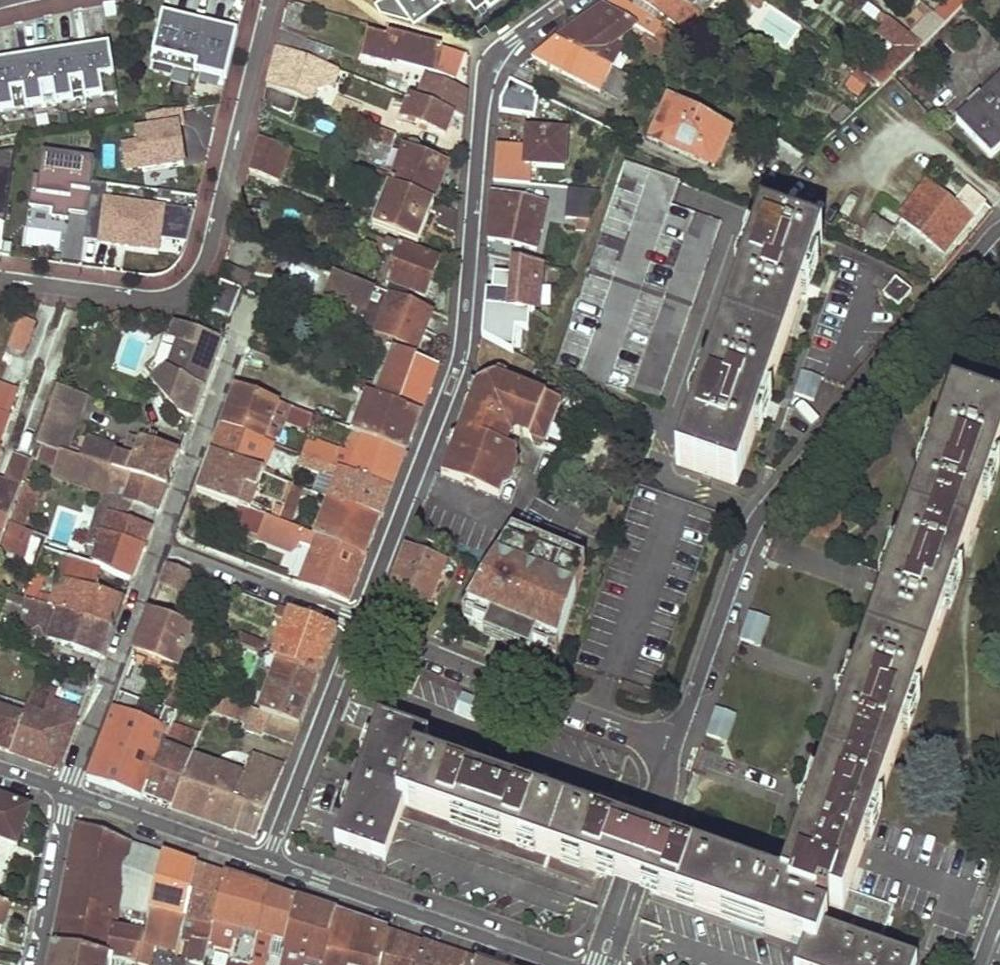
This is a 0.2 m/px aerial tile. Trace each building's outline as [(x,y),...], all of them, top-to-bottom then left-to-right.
[(375,1),(380,9),(409,17),(431,0),(377,0),(375,1)] [(625,7),(614,0),(605,0),(601,4),(635,24),(670,45),(673,38),(654,27),(656,23),(650,20),(655,13),(670,23),(677,20),(691,31),(704,16),(699,12),(679,0),(629,0),(625,7)] [(699,12),(704,6),(698,3),(700,0),(679,0),(699,12)] [(730,8),(735,0),(717,0),(730,8)] [(934,11),(948,24),(972,0),(945,0),(934,11)] [(601,4),(581,19),(624,45),(635,24),(601,4)] [(934,11),(912,32),(929,43),(948,24),(934,11)] [(226,80),(237,32),(222,28),(219,40),(205,37),(208,25),(162,14),(150,62),(226,80)] [(836,78),(858,95),(870,81),(882,90),(919,42),(885,16),(836,78)] [(222,28),(208,25),(205,37),(219,40),(222,28)] [(570,26),(552,40),(613,71),(622,51),(570,26)] [(274,31),(270,47),(294,56),(299,42),(274,31)] [(367,35),(361,57),(388,65),(389,59),(451,78),(459,55),(387,35),(385,40),(367,35)] [(552,40),(529,57),(619,103),(630,80),(613,71),(552,40)] [(117,94),(109,45),(93,48),(95,59),(81,61),(79,50),(63,52),(65,64),(52,66),(50,54),(34,57),(36,68),(22,70),(20,59),(4,61),(6,73),(0,74),(0,112),(117,94)] [(270,47),(261,87),(293,98),(305,103),(314,80),(329,86),(334,72),(294,56),(270,47)] [(955,122),(990,158),(999,149),(999,79),(955,122)] [(424,81),(415,103),(453,118),(461,121),(463,95),(424,81)] [(534,115),(538,87),(503,82),(499,110),(534,115)] [(261,87),(257,103),(287,114),(293,98),(261,87)] [(336,99),(331,113),(355,122),(359,109),(336,99)] [(408,101),(400,121),(444,139),(453,118),(415,103),(408,101)] [(671,101),(652,141),(714,173),(733,133),(671,101)] [(177,117),(115,128),(124,174),(185,162),(177,117)] [(368,127),(364,140),(389,149),(393,136),(368,127)] [(524,133),(522,167),(560,170),(562,136),(524,133)] [(293,151),(250,134),(242,168),(281,183),(293,151)] [(785,142),(744,186),(770,199),(813,157),(785,142)] [(402,151),(393,174),(384,171),(382,177),(356,168),(353,174),(373,182),(431,204),(447,166),(402,151)] [(37,152),(34,210),(88,213),(92,155),(37,152)] [(623,156),(545,367),(654,406),(715,234),(673,201),(682,175),(623,156)] [(380,206),(373,227),(415,243),(423,221),(453,234),(455,213),(431,204),(373,182),(367,201),(380,206)] [(984,205),(966,190),(953,206),(927,185),(900,218),(943,253),(971,219),(973,220),(984,205)] [(566,190),(562,221),(572,223),(572,233),(579,234),(594,193),(566,190)] [(182,256),(191,209),(102,193),(94,241),(182,256)] [(489,214),(487,240),(535,251),(545,208),(491,195),(489,214)] [(838,219),(832,231),(881,253),(888,229),(868,215),(863,230),(838,219)] [(760,222),(676,464),(738,485),(754,440),(800,305),(821,244),(760,222)] [(547,230),(543,246),(557,249),(561,233),(547,230)] [(394,253),(383,283),(422,298),(438,261),(367,235),(360,252),(378,259),(382,248),(394,253)] [(497,284),(497,293),(510,295),(509,310),(527,313),(531,313),(534,284),(538,285),(540,267),(512,261),(510,286),(497,284)] [(216,263),(212,281),(215,282),(235,290),(240,292),(246,274),(216,263)] [(329,297),(366,311),(357,336),(371,342),(373,335),(414,351),(430,310),(337,275),(329,297)] [(897,279),(886,293),(900,305),(911,291),(897,279)] [(215,282),(206,309),(225,316),(235,290),(215,282)] [(497,293),(484,292),(482,332),(481,338),(511,356),(513,330),(526,331),(527,313),(509,310),(510,295),(497,293)] [(185,340),(191,324),(176,318),(170,334),(185,340)] [(13,319),(4,349),(16,353),(24,329),(20,328),(22,323),(13,319)] [(209,368),(222,336),(191,324),(185,340),(176,344),(167,366),(154,377),(179,410),(192,415),(202,388),(195,385),(199,376),(206,378),(209,368)] [(388,360),(378,389),(356,382),(353,390),(366,395),(419,415),(428,391),(437,367),(381,345),(378,356),(388,360)] [(206,378),(199,376),(195,385),(202,388),(206,378)] [(469,400),(449,451),(508,474),(518,452),(502,447),(505,440),(518,436),(543,444),(560,402),(494,376),(484,381),(497,408),(489,411),(486,406),(469,400)] [(59,379),(48,410),(77,419),(88,390),(59,379)] [(475,385),(469,400),(486,406),(489,411),(497,408),(484,381),(475,385)] [(14,395),(0,390),(0,437),(14,395)] [(227,408),(220,427),(260,442),(263,436),(278,441),(285,421),(308,429),(312,419),(234,390),(227,408)] [(366,395),(351,433),(361,437),(405,453),(411,435),(419,415),(366,395)] [(650,895),(807,948),(801,964),(919,964),(920,962),(881,947),(894,902),(850,888),(999,455),(999,419),(951,403),(939,436),(902,544),(887,586),(864,652),(852,687),(829,753),(813,798),(791,861),(782,889),(707,864),(670,851),(666,850),(650,895)] [(48,410),(35,444),(57,450),(64,453),(77,419),(48,410)] [(260,442),(220,427),(216,436),(209,454),(262,474),(272,446),(260,442)] [(139,440),(132,458),(124,455),(119,454),(115,463),(110,462),(115,447),(89,438),(82,459),(165,486),(178,452),(162,447),(164,442),(150,437),(147,443),(139,440)] [(361,437),(347,475),(389,491),(397,473),(405,453),(361,437)] [(129,441),(124,455),(132,458),(139,440),(134,438),(129,441)] [(303,442),(298,457),(330,469),(336,454),(303,442)] [(57,450),(49,474),(102,494),(118,499),(119,497),(130,500),(156,509),(165,486),(82,459),(64,453),(57,450)] [(449,451),(440,476),(501,498),(508,474),(449,451)] [(205,464),(195,492),(236,508),(248,512),(262,474),(209,454),(205,464)] [(8,525),(19,496),(23,486),(20,485),(29,461),(13,456),(3,485),(0,484),(0,548),(8,525)] [(330,469),(298,457),(295,466),(333,480),(326,499),(379,519),(384,506),(389,491),(347,475),(330,469)] [(37,490),(23,486),(19,496),(32,502),(37,490)] [(102,494),(88,536),(99,539),(94,556),(115,562),(122,542),(141,548),(149,528),(123,519),(130,500),(119,497),(118,499),(102,494)] [(22,530),(32,502),(19,496),(8,525),(22,530)] [(326,499),(314,530),(278,516),(275,523),(364,557),(371,539),(379,519),(326,499)] [(236,508),(233,516),(261,527),(264,519),(248,512),(236,508)] [(312,547),(298,584),(346,602),(355,581),(364,557),(275,523),(264,519),(261,527),(256,539),(293,554),(298,541),(312,547)] [(0,548),(0,552),(26,561),(35,534),(22,530),(8,525),(0,548)] [(62,562),(52,601),(39,597),(54,554),(40,549),(22,601),(110,630),(115,616),(121,600),(89,591),(94,571),(62,562)] [(403,551),(388,590),(430,606),(445,567),(403,551)] [(166,566),(159,585),(181,594),(188,575),(166,566)] [(3,595),(0,603),(28,613),(22,630),(61,643),(61,646),(99,658),(104,646),(110,630),(22,601),(3,595)] [(478,595),(469,617),(515,634),(523,613),(478,595)] [(286,623),(277,650),(269,648),(266,657),(318,676),(326,654),(335,629),(275,607),(272,618),(286,623)] [(739,640),(760,646),(767,616),(747,611),(739,640)] [(143,626),(133,653),(175,669),(191,629),(148,613),(143,626)] [(523,613),(515,634),(530,640),(538,618),(523,613)] [(264,644),(238,634),(235,643),(260,652),(264,644)] [(266,675),(253,711),(263,715),(297,727),(309,698),(318,676),(266,657),(258,654),(252,670),(266,675)] [(391,663),(383,684),(408,693),(415,672),(391,663)] [(174,680),(162,710),(165,711),(174,715),(186,685),(174,680)] [(24,707),(7,753),(56,771),(82,704),(32,686),(24,707)] [(256,733),(263,715),(253,711),(214,697),(207,715),(216,718),(219,712),(243,721),(240,730),(255,735),(256,733)] [(11,703),(0,699),(0,712),(7,715),(11,703)] [(7,753),(24,707),(11,703),(7,715),(0,712),(0,751),(7,753)] [(714,707),(704,735),(725,742),(734,714),(714,707)] [(112,710),(85,781),(140,800),(170,725),(174,715),(165,711),(159,728),(112,710)] [(263,715),(256,733),(290,746),(297,727),(263,715)] [(354,783),(332,842),(382,860),(397,821),(589,888),(602,893),(607,880),(623,834),(601,826),(529,800),(454,774),(419,761),(428,738),(377,719),(354,783)] [(170,725),(140,800),(169,809),(189,759),(198,736),(170,725)] [(189,759),(169,809),(210,823),(254,838),(276,782),(282,767),(253,756),(245,776),(189,759)] [(0,799),(0,841),(19,848),(32,811),(0,799)] [(322,814),(319,833),(333,835),(336,817),(322,814)] [(53,949),(129,964),(137,964),(144,939),(110,932),(117,905),(126,908),(127,905),(150,911),(164,857),(77,827),(53,949)] [(650,895),(666,850),(653,845),(637,839),(623,834),(607,880),(620,884),(637,890),(650,895)] [(196,868),(164,857),(150,911),(184,919),(196,868)] [(184,919),(180,936),(175,958),(188,961),(187,964),(204,964),(207,951),(224,878),(196,868),(184,919)] [(224,878),(207,951),(212,953),(213,946),(231,951),(233,938),(240,940),(233,961),(232,961),(230,964),(249,964),(269,893),(224,878)] [(249,964),(264,964),(272,938),(287,942),(296,902),(269,893),(249,964)] [(287,942),(282,964),(324,964),(336,916),(296,902),(287,942)] [(4,926),(9,909),(0,906),(0,925),(4,926)] [(184,919),(150,911),(146,928),(180,936),(184,919)] [(324,964),(382,964),(389,934),(336,916),(324,964)] [(146,928),(144,939),(137,964),(155,964),(158,954),(175,958),(180,936),(146,928)] [(423,945),(389,934),(382,964),(418,964),(423,945)] [(418,964),(476,964),(476,963),(423,945),(418,964)] [(50,964),(129,964),(53,949),(50,964)]
